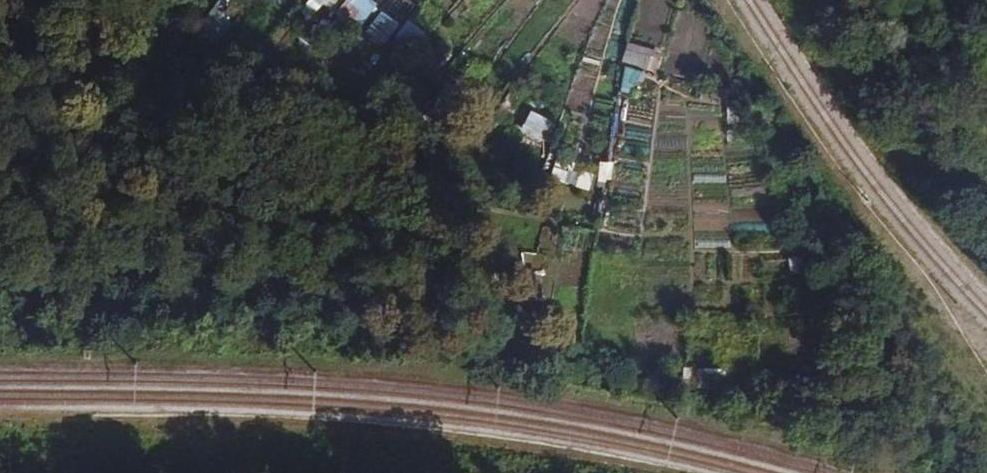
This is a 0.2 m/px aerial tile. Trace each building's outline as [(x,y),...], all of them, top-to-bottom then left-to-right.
[(201,24),(223,39),(244,7),(234,0),(217,0),(201,24)] [(330,17),(341,0),(313,0),(310,4),(330,17)] [(363,25),(380,4),(374,0),(349,0),(342,9),(363,25)] [(384,9),(365,33),(382,47),(402,23),(384,9)] [(248,17),(237,38),(259,49),(269,28),(248,17)] [(628,43),(624,62),(652,67),(656,49),(628,43)] [(626,67),(620,94),(636,97),(642,70),(626,67)] [(520,145),(549,154),(560,122),(531,112),(520,145)] [(553,176),(570,182),(577,162),(560,156),(553,176)]
